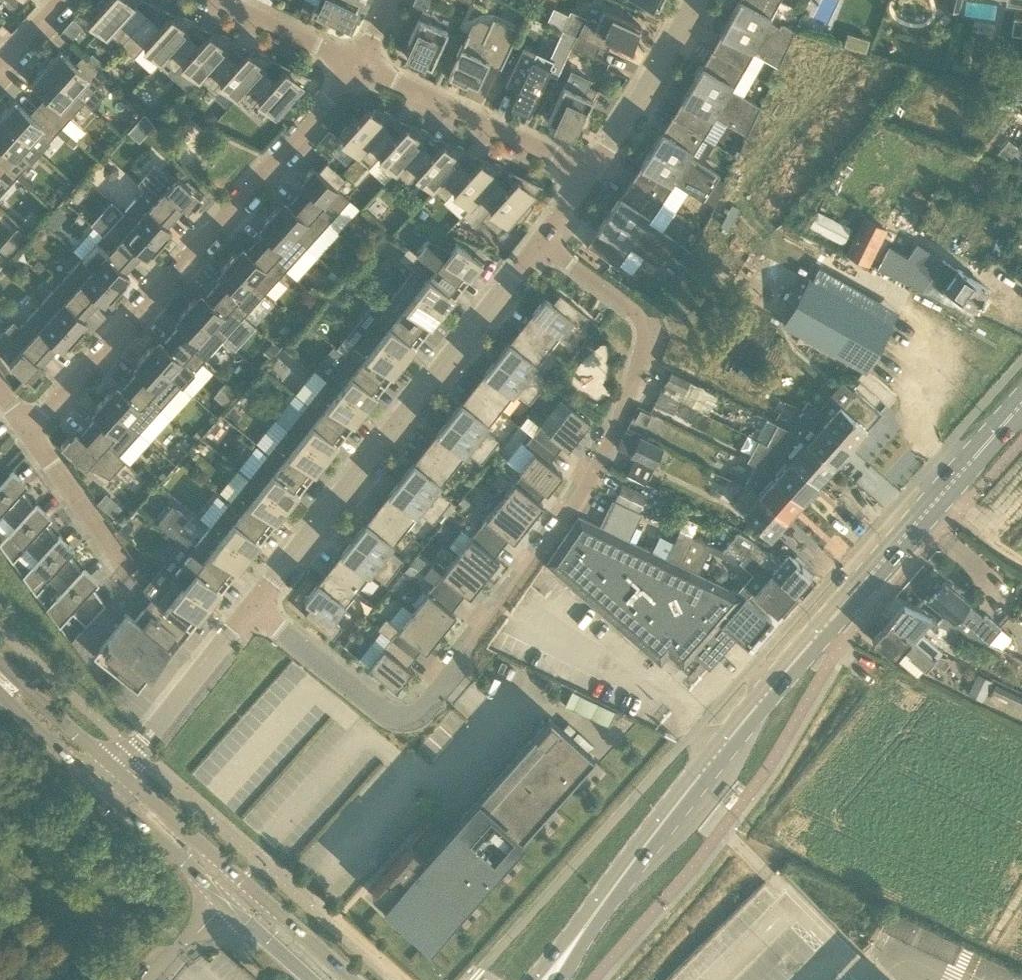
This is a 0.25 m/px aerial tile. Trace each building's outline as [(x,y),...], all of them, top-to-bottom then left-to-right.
[(101,9),(98,6),(100,5),(99,4),(86,18),(87,19),(88,18),(91,20),(90,21),(107,37),(110,34),(123,46),(145,21),(148,18),(148,17),(142,23),(130,12),(141,0),(109,0),(101,9)] [(306,0),(302,9),(331,22),(333,18),(350,25),(357,10),(356,9),(360,1),(358,0),(317,0),(315,4),(306,0)] [(659,8),(663,0),(640,0),(659,8)] [(781,1),(778,0),(745,0),(743,2),(740,0),(730,18),(787,49),(795,32),(782,24),(780,27),(770,22),(781,1)] [(961,0),(949,0),(947,8),(959,11),(961,0)] [(410,38),(415,40),(407,57),(423,65),(423,63),(432,67),(448,32),(428,23),(433,13),(424,9),(410,38)] [(631,48),(641,27),(604,9),(603,10),(603,11),(599,21),(587,18),(578,37),(600,47),(603,48),(608,37),(631,48)] [(197,25),(197,23),(178,14),(177,16),(178,16),(175,20),(171,17),(158,32),(145,21),(123,46),(135,57),(145,47),(162,62),(163,61),(183,38),(196,24),(197,25)] [(779,67),(787,49),(730,18),(720,36),(723,37),(715,52),(712,50),(711,51),(744,70),(755,50),(765,55),(763,59),(779,67)] [(1012,35),(1021,36),(1021,32),(1021,20),(1014,19),(1012,35)] [(519,31),(518,31),(494,20),(488,31),(483,29),(479,39),(469,35),(465,44),(463,43),(456,57),(458,58),(449,77),(466,85),(468,83),(478,87),(489,63),(500,68),(502,69),(519,31)] [(234,42),(235,41),(216,32),(215,33),(216,34),(213,38),(209,35),(196,50),(183,38),(163,61),(176,72),(183,65),(200,80),(201,78),(221,56),(234,42)] [(600,47),(578,37),(576,36),(571,48),(595,59),(600,47)] [(529,114),(554,60),(524,45),(506,84),(518,90),(511,106),(529,114)] [(273,60),(273,59),(254,50),(253,51),(254,52),(251,56),(247,53),(234,68),(221,56),(201,78),(214,90),(221,83),(238,98),(239,96),(260,74),(272,60),(273,60)] [(45,67),(76,95),(84,87),(94,93),(108,78),(87,60),(79,69),(60,51),(45,67)] [(732,91),(744,70),(711,51),(711,52),(714,54),(705,69),(703,67),(692,85),(754,122),(761,107),(732,91)] [(76,95),(45,67),(31,84),(50,101),(42,110),(62,128),(85,103),(76,95)] [(279,119),(280,119),(295,102),(294,101),(293,102),(290,100),(310,78),(311,78),(311,77),(292,68),(291,69),(293,70),(289,73),(286,70),(272,86),(260,74),(239,96),(252,108),(259,101),(276,116),(277,115),(279,117),(278,118),(279,119)] [(748,136),(754,122),(692,85),(682,102),(684,104),(676,118),(673,116),(672,117),(705,138),(717,118),(748,136)] [(582,123),(584,120),(598,90),(589,86),(584,95),(564,86),(548,122),(556,126),(556,127),(571,134),(578,120),(582,122),(581,122),(582,123)] [(62,128),(42,110),(34,119),(15,101),(0,117),(31,145),(39,136),(49,143),(62,128)] [(394,117),(394,118),(395,116),(376,108),(376,109),(373,113),(369,110),(354,127),(351,125),(352,124),(351,123),(339,136),(340,137),(341,136),(343,138),(342,140),(359,155),(360,155),(381,132),(394,117)] [(146,112),(128,128),(138,139),(156,123),(146,112)] [(31,145),(0,117),(0,118),(0,146),(5,151),(0,156),(0,163),(17,178),(30,163),(23,154),(31,145)] [(692,157),(705,138),(672,117),(671,118),(674,120),(665,134),(663,133),(652,150),(712,189),(720,175),(692,157)] [(431,135),(432,134),(413,125),(412,126),(413,126),(410,130),(406,127),(393,142),(381,132),(360,155),(372,166),(380,157),(396,173),(397,172),(418,149),(431,135)] [(1017,149),(1009,141),(998,152),(1008,162),(1016,154),(1021,160),(1021,143),(1017,149)] [(468,152),(469,151),(450,142),(449,143),(450,144),(447,148),(443,144),(429,159),(418,149),(397,172),(409,183),(417,175),(433,190),(434,189),(455,166),(468,152)] [(703,202),(712,189),(652,150),(641,167),(643,169),(634,183),(631,181),(630,182),(662,203),(675,184),(703,202)] [(505,169),(506,168),(487,159),(486,161),(487,161),(484,165),(480,162),(467,177),(455,166),(434,189),(446,200),(454,192),(470,207),(492,184),(505,169)] [(0,163),(0,190),(4,193),(17,178),(0,163)] [(319,172),(338,190),(347,181),(327,163),(319,172)] [(139,183),(176,217),(184,208),(188,212),(193,206),(195,208),(203,199),(196,193),(199,190),(188,180),(185,183),(178,176),(177,178),(154,166),(139,183)] [(298,196),(329,224),(350,201),(338,190),(319,172),(319,173),(313,167),(305,176),(306,178),(301,184),(306,187),(298,196)] [(492,184),(470,207),(463,215),(475,227),(491,210),(507,225),(515,217),(520,222),(518,224),(519,225),(534,207),(533,206),(531,207),(527,203),(542,187),(543,187),(543,186),(524,177),(523,178),(524,178),(521,182),(517,179),(503,194),(492,184)] [(712,189),(720,194),(725,182),(719,178),(712,189)] [(650,223),(662,203),(630,182),(630,183),(633,185),(623,199),(621,197),(609,214),(668,254),(677,242),(650,223)] [(176,217),(139,183),(138,184),(144,190),(124,212),(161,246),(169,237),(167,235),(172,230),(168,226),(176,217)] [(720,194),(712,189),(705,199),(715,206),(720,194)] [(278,205),(271,214),(308,247),(329,224),(298,196),(289,205),(285,202),(280,207),(278,205)] [(161,246),(124,212),(103,235),(134,263),(142,255),(146,258),(151,253),(153,254),(161,246)] [(852,229),(818,212),(810,229),(843,246),(852,229)] [(264,234),(256,242),(287,271),(308,247),(271,214),(263,223),(265,224),(260,230),(264,234)] [(659,268),(668,254),(609,214),(598,231),(600,232),(590,246),(588,245),(587,246),(588,247),(589,247),(618,268),(632,249),(659,268)] [(60,224),(51,216),(44,223),(54,232),(60,224)] [(879,263),(871,259),(886,230),(865,219),(847,255),(868,266),(869,265),(898,280),(902,272),(880,261),(879,263)] [(23,236),(16,229),(0,245),(0,247),(7,253),(23,236)] [(457,284),(469,269),(475,274),(484,262),(475,254),(473,256),(456,243),(455,245),(432,234),(417,253),(457,284)] [(134,263),(103,235),(82,259),(119,292),(127,283),(125,282),(130,276),(126,272),(134,263)] [(229,260),(266,294),(287,271),(256,242),(248,251),(243,248),(238,253),(237,252),(229,260)] [(693,253),(681,245),(680,244),(672,256),(685,265),(685,264),(693,253)] [(445,299),(457,284),(417,253),(424,259),(405,282),(444,313),(451,304),(445,299)] [(119,292),(82,259),(61,282),(92,310),(100,301),(105,305),(109,299),(111,301),(119,292)] [(214,289),(245,317),(266,294),(229,260),(221,269),(223,271),(218,276),(222,280),(214,289)] [(944,260),(942,262),(922,292),(953,308),(960,299),(974,309),(979,303),(983,306),(988,299),(984,296),(988,289),(958,269),(958,270),(944,260)] [(812,281),(796,308),(786,327),(865,372),(891,327),(812,281)] [(92,310),(61,282),(40,305),(77,338),(85,330),(83,328),(88,323),(84,319),(92,310)] [(436,323),(444,313),(405,282),(385,307),(418,333),(430,318),(436,323)] [(187,307),(224,340),(245,317),(214,289),(206,298),(202,294),(197,300),(195,298),(187,307)] [(520,329),(549,352),(572,323),(580,329),(589,318),(561,295),(553,305),(545,299),(532,316),(535,318),(524,331),(521,328),(520,329)] [(77,338),(40,305),(20,327),(13,322),(51,356),(59,347),(63,351),(68,345),(69,347),(77,338)] [(172,335),(203,363),(224,340),(187,307),(179,315),(181,317),(176,323),(180,326),(172,335)] [(406,348),(418,333),(385,307),(366,331),(405,362),(412,353),(406,348)] [(719,334),(732,316),(719,307),(706,325),(719,334)] [(25,381),(28,379),(35,385),(43,376),(42,374),(47,369),(42,365),(51,356),(13,322),(0,336),(0,344),(11,361),(10,362),(17,369),(14,371),(25,381)] [(534,371),(549,352),(520,329),(520,330),(523,333),(512,346),(510,344),(497,360),(539,393),(548,382),(534,371)] [(397,372),(405,362),(366,331),(347,356),(379,382),(391,367),(397,372)] [(145,353),(182,386),(203,363),(172,335),(164,344),(160,341),(155,346),(153,344),(145,353)] [(130,381),(161,410),(182,386),(145,353),(137,362),(139,363),(134,369),(138,373),(130,381)] [(367,397),(379,382),(347,356),(327,380),(366,411),(373,402),(367,397)] [(532,401),(539,393),(497,360),(484,376),(487,378),(476,391),(473,388),(473,389),(501,412),(516,393),(530,404),(532,401)] [(699,389),(689,384),(690,382),(672,373),(666,384),(663,391),(682,400),(681,401),(692,406),(696,398),(702,401),(705,395),(698,391),(699,389)] [(359,421),(366,411),(327,380),(308,405),(340,431),(353,416),(359,421)] [(103,399),(140,433),(161,410),(130,381),(122,390),(118,387),(113,392),(111,391),(103,399)] [(226,408),(238,395),(226,384),(214,397),(226,408)] [(486,431),(501,412),(473,389),(472,390),(475,393),(465,406),(462,404),(449,420),(491,453),(500,442),(486,431)] [(867,429),(881,413),(855,390),(826,422),(852,445),(866,431),(867,429)] [(674,415),(681,401),(682,400),(663,391),(662,392),(661,392),(655,405),(674,415)] [(539,393),(532,401),(536,405),(543,396),(539,393)] [(88,428),(126,462),(127,461),(120,455),(140,433),(103,399),(96,408),(97,410),(92,415),(96,419),(88,428)] [(328,446),(340,431),(308,405),(288,429),(327,460),(335,451),(328,446)] [(591,421),(572,407),(572,406),(550,434),(540,426),(533,436),(557,455),(557,454),(553,451),(560,442),(568,449),(591,421)] [(640,410),(635,421),(646,426),(651,415),(640,410)] [(826,422),(824,424),(818,419),(803,435),(836,464),(852,445),(826,422)] [(482,464),(491,453),(449,420),(436,436),(439,438),(429,451),(425,448),(425,449),(454,472),(469,453),(482,464)] [(110,479),(126,462),(88,428),(80,437),(76,433),(71,439),(69,437),(61,446),(68,453),(66,455),(77,465),(79,463),(86,469),(88,467),(110,479)] [(320,469),(327,460),(288,429),(269,454),(302,480),(314,464),(320,469)] [(626,431),(617,448),(648,464),(657,446),(626,431)] [(819,483),(836,464),(803,435),(802,436),(800,435),(785,453),(786,453),(819,483)] [(556,455),(557,455),(533,436),(525,445),(535,452),(520,471),(523,474),(543,489),(548,493),(563,474),(545,460),(552,452),(556,455)] [(444,511),(452,502),(438,491),(454,472),(425,449),(424,450),(427,453),(417,466),(414,464),(403,478),(444,511)] [(805,499),(819,483),(786,453),(785,453),(784,453),(792,460),(778,476),(805,499)] [(290,495),(302,480),(269,454),(250,478),(288,509),(296,500),(290,495)] [(805,499),(778,476),(776,478),(770,472),(756,465),(746,485),(755,489),(789,517),(805,499)] [(0,485),(0,519),(3,516),(15,527),(34,505),(23,489),(28,484),(13,471),(0,485)] [(535,498),(543,489),(523,474),(501,501),(529,523),(544,505),(535,498)] [(281,518),(288,509),(250,478),(230,502),(263,528),(275,513),(281,518)] [(448,516),(449,515),(444,511),(403,478),(389,496),(391,498),(381,511),(378,509),(377,509),(406,532),(421,514),(434,524),(443,512),(448,516)] [(616,501),(640,512),(647,496),(624,485),(616,501)] [(771,537),(789,517),(755,489),(746,485),(747,486),(731,504),(770,538),(771,537)] [(97,504),(106,511),(114,501),(105,494),(97,504)] [(616,502),(613,500),(600,526),(631,540),(643,514),(640,512),(616,501),(616,502)] [(452,502),(444,511),(449,515),(457,505),(452,501),(452,502)] [(506,535),(510,539),(514,542),(529,523),(501,501),(479,529),(503,548),(504,547),(499,544),(506,535)] [(251,544),(263,528),(230,502),(211,527),(250,558),(257,549),(251,544)] [(58,538),(46,522),(51,516),(37,503),(34,505),(15,527),(0,544),(0,545),(13,563),(26,549),(38,560),(58,538)] [(391,551),(406,532),(377,509),(376,510),(379,513),(369,526),(366,524),(354,540),(395,573),(404,562),(391,551)] [(748,598),(600,527),(579,517),(546,566),(655,661),(663,651),(684,669),(695,656),(709,668),(736,637),(748,647),(771,620),(747,599),(748,598)] [(126,521),(118,531),(126,537),(134,527),(126,521)] [(242,567),(250,558),(211,527),(191,551),(224,577),(236,562),(242,567)] [(479,529),(457,556),(485,578),(500,560),(492,554),(498,545),(502,548),(503,548),(479,529)] [(712,546),(680,531),(670,552),(667,558),(699,573),(710,551),(724,558),(723,560),(725,561),(726,559),(739,565),(741,563),(754,574),(753,575),(737,592),(749,597),(753,593),(777,614),(795,594),(795,593),(749,552),(742,560),(723,551),(712,546)] [(742,560),(749,552),(756,543),(737,535),(723,551),(742,560)] [(58,538),(38,560),(23,577),(37,596),(50,581),(62,592),(63,593),(81,571),(70,554),(75,549),(60,536),(58,538)] [(386,584),(395,573),(354,540),(341,556),(343,558),(333,571),(330,569),(329,570),(358,592),(373,573),(386,584)] [(781,566),(756,543),(749,552),(795,593),(797,591),(811,575),(791,555),(782,565),(781,566)] [(212,593),(224,577),(191,551),(172,576),(211,607),(218,598),(212,593)] [(470,597),(485,578),(457,556),(435,584),(459,603),(460,602),(456,599),(462,591),(470,597)] [(63,593),(62,592),(47,609),(60,628),(75,614),(87,626),(106,604),(93,587),(98,581),(84,568),(81,571),(63,593)] [(335,621),(358,592),(329,570),(328,570),(332,573),(321,586),(319,584),(305,601),(313,607),(305,616),(334,639),(343,628),(335,621)] [(203,616),(211,607),(172,576),(152,600),(185,626),(197,611),(203,616)] [(935,589),(937,593),(929,601),(945,615),(938,624),(941,625),(954,631),(958,627),(968,635),(1002,650),(1012,638),(986,615),(983,618),(947,586),(947,585),(945,583),(943,586),(943,587),(938,585),(935,589)] [(459,604),(459,603),(435,584),(414,612),(441,634),(456,615),(448,609),(455,600),(459,604)] [(188,629),(185,626),(152,600),(144,611),(151,616),(143,627),(128,615),(127,615),(171,650),(188,629)] [(936,661),(940,656),(943,653),(919,632),(931,618),(904,606),(890,622),(936,661)] [(427,652),(441,634),(414,612),(392,639),(414,657),(415,658),(416,657),(412,654),(419,646),(427,652)] [(155,671),(171,650),(127,615),(111,636),(155,671)] [(934,664),(936,661),(890,622),(873,641),(895,660),(904,650),(928,671),(934,664)] [(957,633),(954,631),(941,625),(937,636),(953,643),(957,634),(957,633)] [(144,684),(155,671),(111,636),(100,649),(105,653),(99,661),(133,688),(139,680),(144,684)] [(415,658),(414,657),(392,639),(369,667),(397,689),(412,670),(404,664),(411,655),(415,659),(415,658)] [(936,661),(934,664),(940,669),(946,662),(948,659),(940,656),(936,661)] [(982,702),(992,682),(978,674),(968,694),(982,702)] [(991,695),(1021,711),(1021,697),(996,684),(991,695)] [(573,691),(567,704),(566,707),(609,728),(617,712),(573,691)] [(447,835),(435,824),(431,821),(413,841),(415,843),(372,891),(386,903),(384,905),(427,944),(593,758),(550,719),(447,835)] [(730,805),(740,793),(735,789),(726,802),(730,805)] [(954,964),(963,945),(889,910),(880,929),(954,964)]
